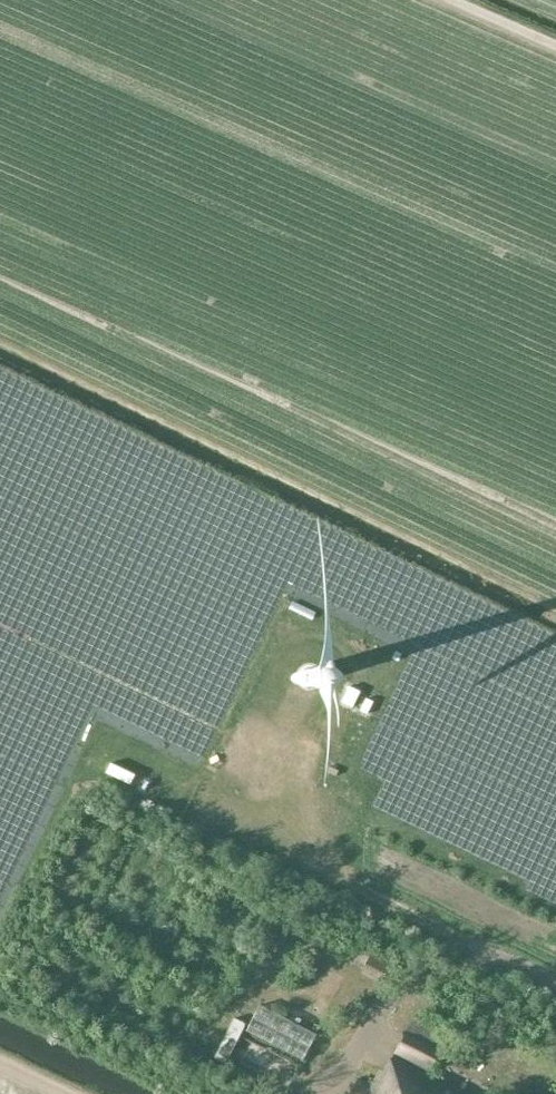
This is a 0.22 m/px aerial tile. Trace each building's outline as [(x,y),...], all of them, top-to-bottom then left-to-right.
[(308,668),(306,668),(304,669),(303,670),(301,672),(300,674),(300,676),(300,679),(301,681),(303,683),(304,684),(306,685),(308,685),(311,685),(313,684),(315,683),(316,681),(317,678),(318,676),(317,674),(316,672),(315,670),(313,669),(311,668),(308,668)] [(414,1017),(394,1052),(429,1071),(440,1051),(439,1050),(447,1034),(414,1017)] [(349,1093),(462,1093),(392,1056),(387,1058),(385,1057),(370,1084),(357,1077),(349,1093)]
